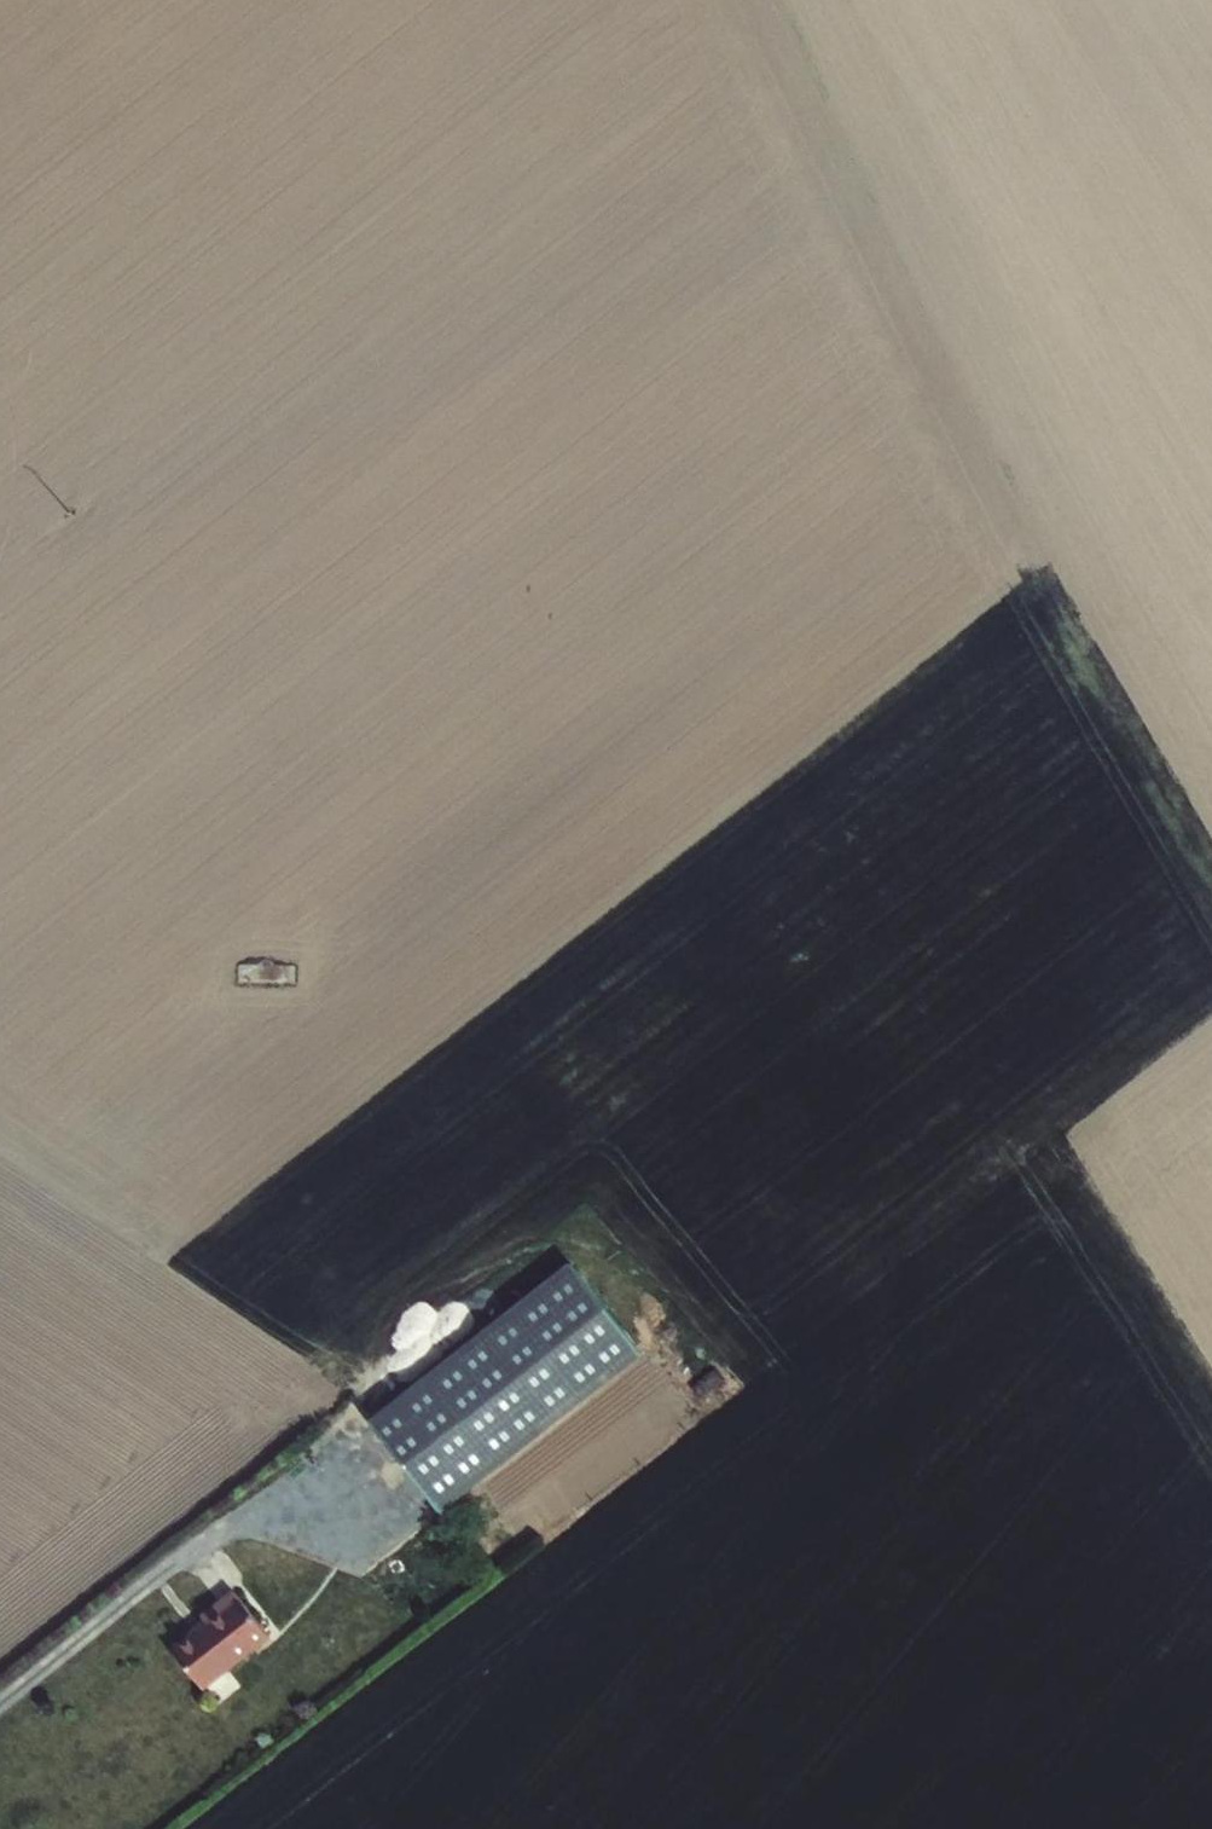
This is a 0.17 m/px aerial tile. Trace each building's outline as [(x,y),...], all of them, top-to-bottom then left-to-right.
[(646,1361),(578,1272),(378,1426),(446,1515),(646,1361)] [(278,1641),(238,1590),(212,1610),(220,1620),(179,1652),(211,1693),(278,1641)]
